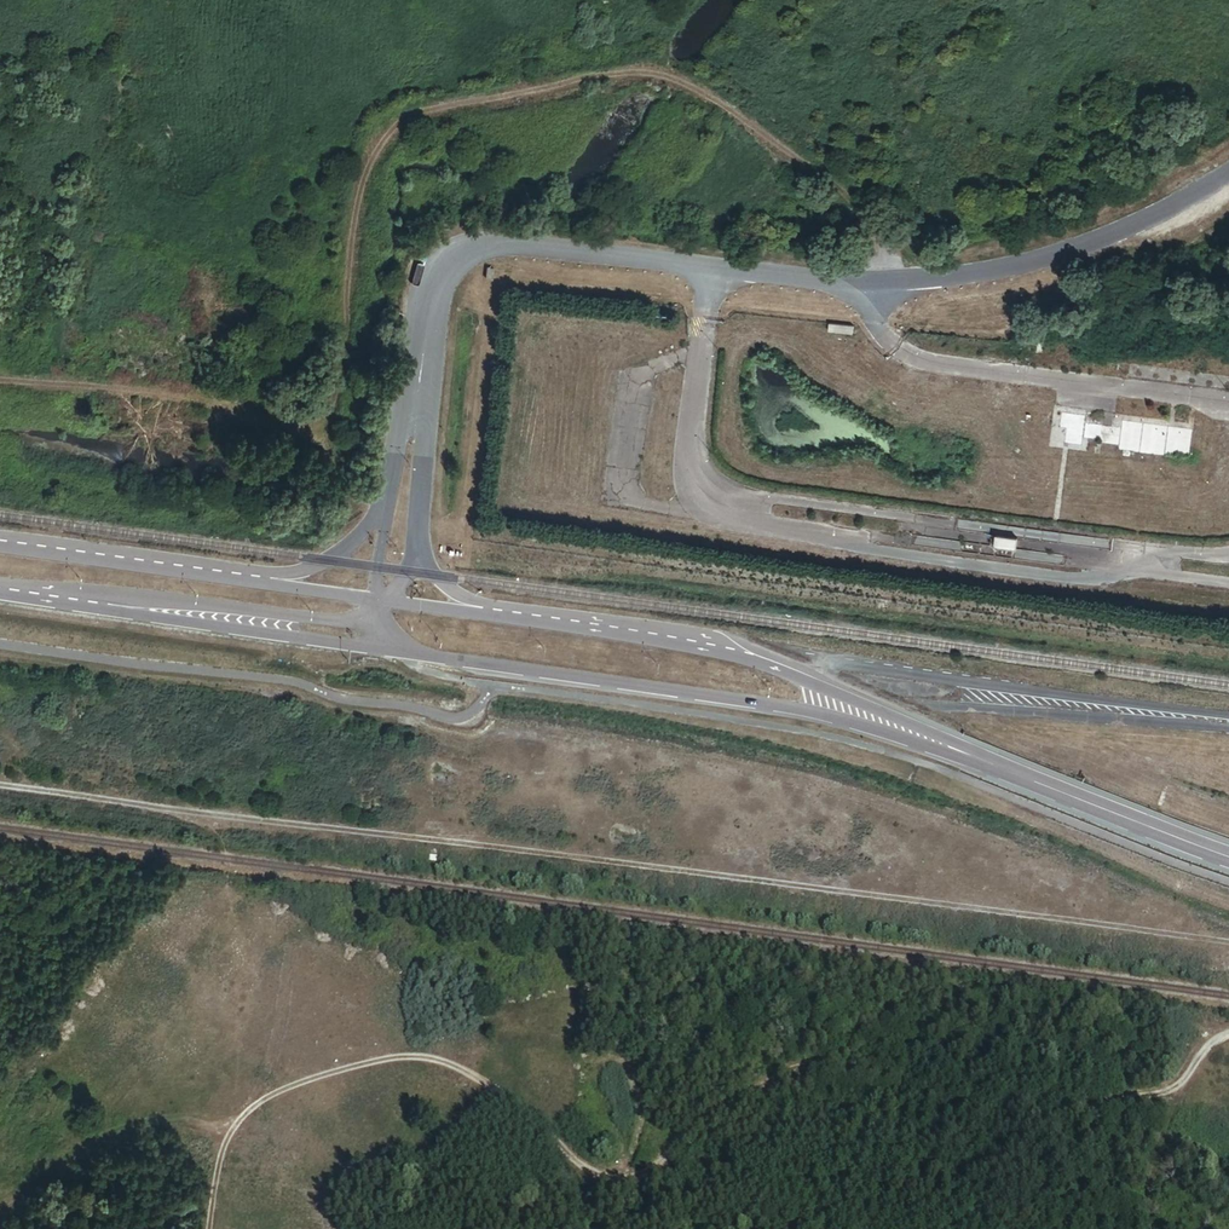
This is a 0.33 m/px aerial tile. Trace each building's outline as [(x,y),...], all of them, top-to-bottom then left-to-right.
[(495,268),(488,267),(486,279),(493,280),(495,268)] [(1196,431),(1124,421),(1123,428),(1087,423),(1088,416),(1062,413),(1060,428),(1067,429),(1066,442),(1084,444),(1085,437),(1121,442),(1120,449),(1192,459),(1196,431)] [(1019,537),(998,534),(996,545),(1017,549),(1019,537)]
